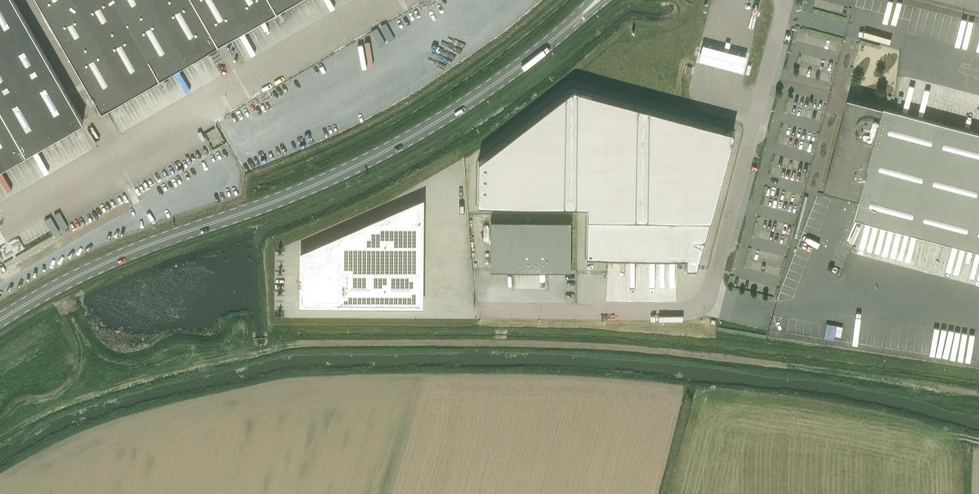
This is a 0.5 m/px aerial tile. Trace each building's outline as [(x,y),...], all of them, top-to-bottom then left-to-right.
[(83,121),(14,0),(0,0),(0,168),(83,121)] [(101,110),(292,0),(39,0),(101,110)] [(936,11),(937,16),(940,17),(941,22),(946,23),(945,29),(953,31),(942,33),(941,40),(978,49),(978,21),(936,11)] [(745,55),(702,44),(698,60),(741,71),(745,55)] [(477,161),(477,204),(587,205),(586,257),(686,258),(686,268),(696,268),(733,130),(571,88),(477,161)] [(898,110),(849,97),(825,189),(861,198),(855,218),(869,222),(978,250),(978,131),(898,110)] [(300,286),(300,288),(303,288),(303,304),(421,304),(422,201),(328,242),(328,260),(303,260),(303,275),(300,275),(300,277),(303,277),(303,286),(300,286)] [(490,221),(490,271),(570,271),(570,221),(490,221)] [(857,225),(850,241),(853,242),(861,226),(857,225)] [(607,258),(607,296),(613,296),(613,290),(615,291),(615,279),(615,265),(627,265),(627,259),(607,258)] [(825,323),(825,337),(835,338),(836,324),(825,323)]
